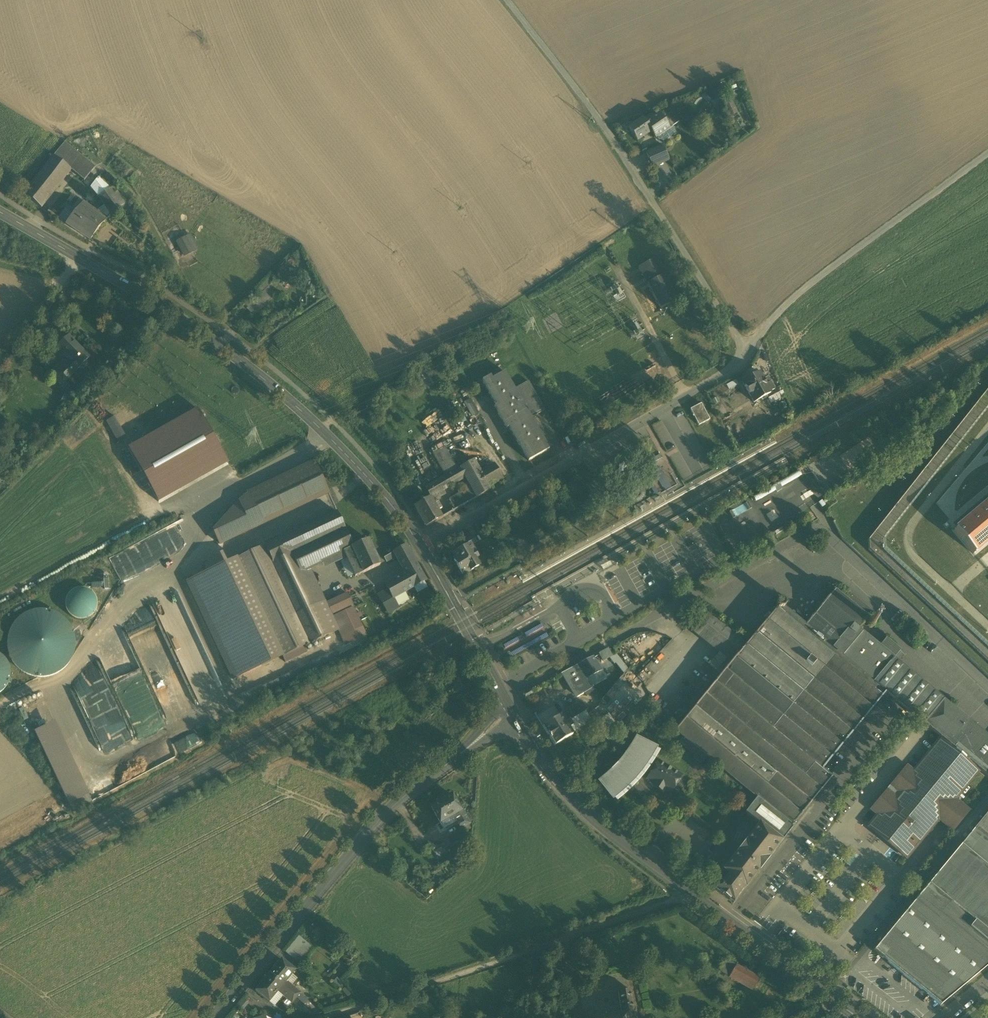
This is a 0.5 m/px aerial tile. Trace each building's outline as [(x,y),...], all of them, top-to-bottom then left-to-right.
[(726,87),(728,92),(737,88),(735,83),(726,87)] [(721,93),(714,86),(705,95),(712,102),(721,93)] [(727,114),(730,120),(739,116),(732,100),(723,104),(727,114)] [(655,138),(659,136),(669,129),(665,122),(664,120),(663,121),(658,115),(646,123),(643,118),(628,128),(637,141),(651,132),(655,138)] [(671,127),(669,129),(659,136),(662,140),(664,141),(674,134),(674,132),(671,127)] [(65,142),(60,148),(91,172),(95,167),(65,142)] [(646,153),(649,160),(666,153),(663,145),(646,153)] [(60,148),(54,156),(71,169),(70,170),(84,181),(90,173),(91,174),(92,173),(91,172),(60,148)] [(669,160),(666,153),(649,160),(653,167),(669,160)] [(41,207),(70,170),(71,169),(54,156),(24,194),(41,207)] [(99,196),(110,189),(98,178),(97,178),(97,179),(91,186),(99,196)] [(105,205),(111,213),(121,207),(114,195),(117,193),(118,193),(113,187),(110,189),(99,196),(105,205)] [(114,195),(121,207),(125,204),(117,193),(114,195)] [(90,241),(106,219),(103,217),(96,211),(94,210),(94,211),(83,202),(66,224),(73,229),(73,230),(90,241)] [(105,214),(108,216),(111,213),(105,205),(96,211),(103,217),(105,214)] [(190,235),(185,238),(192,252),(198,249),(190,235)] [(177,242),(185,256),(192,252),(185,238),(177,242)] [(639,267),(661,308),(676,300),(663,276),(666,274),(657,258),(639,267)] [(27,331),(37,340),(45,332),(36,322),(27,331)] [(48,339),(57,348),(69,336),(60,327),(48,339)] [(88,366),(86,362),(90,358),(69,336),(57,348),(62,353),(65,350),(70,355),(69,356),(69,358),(70,360),(67,363),(55,375),(63,384),(65,382),(78,369),(83,371),(88,366)] [(51,371),(55,375),(67,363),(63,359),(51,371)] [(482,381),(496,406),(499,411),(509,428),(528,461),(549,449),(531,418),(514,389),(504,372),(492,379),(490,376),(482,381)] [(742,382),(754,402),(771,393),(770,391),(775,389),(771,382),(770,382),(767,377),(763,379),(759,373),(742,382)] [(63,384),(55,375),(52,378),(60,386),(63,384)] [(726,385),(729,390),(739,385),(736,380),(726,385)] [(528,381),(514,389),(531,418),(545,410),(528,381)] [(63,384),(60,386),(66,392),(70,387),(65,382),(63,384)] [(769,399),(771,403),(781,397),(779,393),(769,399)] [(72,398),(64,394),(60,403),(68,407),(72,398)] [(690,409),(699,426),(710,420),(701,404),(690,409)] [(198,409),(128,448),(158,502),(228,463),(198,409)] [(509,428),(499,411),(497,412),(507,429),(509,428)] [(443,491),(466,478),(460,468),(455,460),(453,461),(445,448),(445,447),(433,454),(446,476),(425,488),(430,498),(432,502),(446,494),(443,491)] [(491,490),(489,487),(480,472),(473,460),(461,467),(460,468),(466,478),(469,484),(477,498),(491,490)] [(314,463),(248,493),(261,520),(326,490),(314,463)] [(494,464),(480,472),(489,487),(503,479),(494,464)] [(4,482),(9,476),(2,469),(0,471),(0,478),(4,482)] [(800,474),(755,500),(757,503),(802,478),(800,474)] [(455,511),(477,498),(469,484),(463,487),(465,491),(449,500),(455,511)] [(326,490),(261,520),(263,525),(329,494),(326,490)] [(261,520),(248,493),(238,500),(212,531),(219,545),(263,525),(261,520)] [(434,505),(432,502),(430,498),(414,507),(425,528),(442,518),(438,511),(442,509),(438,503),(434,505)] [(954,531),(973,554),(987,542),(987,503),(954,531)] [(338,631),(331,615),(330,615),(325,604),(317,607),(299,569),(320,559),(322,563),(344,553),(343,552),(351,548),(353,547),(337,512),(237,559),(282,656),(304,646),(338,631)] [(463,543),(466,548),(470,546),(475,542),(473,538),(463,543)] [(149,540),(110,557),(119,578),(157,562),(150,545),(151,545),(149,540)] [(351,548),(363,573),(380,565),(368,540),(353,547),(351,548)] [(406,545),(394,552),(396,557),(397,559),(410,552),(406,545)] [(453,561),(462,577),(478,568),(474,560),(477,558),(470,546),(466,548),(453,555),(456,560),(453,561)] [(355,577),(363,573),(351,548),(343,552),(344,553),(346,558),(354,575),(355,577)] [(387,562),(396,557),(394,552),(384,558),(387,562)] [(397,559),(403,569),(415,562),(410,552),(397,559)] [(340,561),(346,558),(344,553),(322,563),(325,568),(340,561)] [(354,575),(346,558),(340,561),(348,578),(354,575)] [(237,559),(187,582),(233,680),(282,656),(237,559)] [(310,568),(322,563),(320,559),(299,569),(317,607),(325,604),(326,603),(310,568)] [(426,581),(415,562),(403,569),(405,573),(385,584),(388,590),(393,599),(394,599),(405,593),(413,588),(424,581),(426,581)] [(428,587),(424,581),(413,588),(417,594),(428,587)] [(96,610),(97,605),(96,599),(94,595),(89,591),(84,589),(79,589),(74,590),(69,594),(66,598),(65,604),(66,609),(69,614),(73,618),(78,620),(83,620),(89,618),(93,615),(96,610)] [(388,613),(399,607),(398,607),(394,599),(393,599),(388,590),(378,596),(388,613)] [(858,630),(868,618),(846,600),(834,590),(806,625),(886,693),(910,712),(941,738),(954,749),(974,725),(897,662),(902,655),(884,640),(879,647),(858,630)] [(326,603),(325,604),(330,615),(331,615),(353,605),(347,593),(326,603)] [(394,599),(398,607),(409,600),(405,593),(394,599)] [(850,595),(846,600),(868,618),(872,613),(850,595)] [(776,607),(776,608),(779,609),(782,608),(783,607),(784,606),(784,603),(781,600),(777,601),(775,604),(776,607)] [(757,798),(792,826),(832,778),(821,769),(853,732),(884,695),(884,696),(886,693),(806,625),(783,607),(782,608),(779,609),(776,608),(746,644),(733,660),(790,707),(772,728),(751,753),(776,774),(757,798)] [(354,608),(348,610),(357,629),(362,626),(354,608)] [(7,643),(10,656),(17,667),(28,675),(41,677),(54,675),(65,667),(72,656),(75,643),(73,630),(65,619),(54,612),(41,609),(28,612),(17,619),(10,630),(7,643)] [(341,614),(349,632),(357,629),(348,610),(341,614)] [(693,627),(729,656),(733,660),(746,644),(706,611),(693,627)] [(344,634),(349,632),(341,614),(332,618),(336,626),(341,636),(344,634)] [(344,634),(341,636),(345,646),(367,636),(362,626),(357,629),(349,632),(344,634)] [(709,665),(717,671),(729,656),(693,627),(691,630),(719,653),(709,665)] [(304,646),(282,656),(286,663),(308,653),(304,646)] [(599,654),(603,662),(612,657),(608,649),(599,654)] [(2,691),(7,686),(9,680),(10,674),(9,667),(6,661),(1,656),(0,655),(0,693),(2,691)] [(692,710),(733,660),(729,656),(717,671),(699,693),(688,706),(692,710)] [(578,665),(591,686),(607,677),(594,657),(578,665)] [(707,757),(757,798),(776,774),(751,753),(772,728),(790,707),(733,660),(692,710),(675,730),(675,731),(683,737),(699,750),(707,757)] [(563,673),(578,698),(593,688),(591,686),(578,665),(563,673)] [(560,716),(565,723),(568,722),(585,711),(586,711),(581,703),(560,716)] [(588,714),(595,724),(605,717),(598,707),(588,714)] [(568,728),(572,734),(592,722),(585,711),(568,722),(571,727),(568,728)] [(620,732),(608,715),(605,717),(595,724),(606,741),(620,732)] [(572,734),(568,728),(565,723),(560,716),(543,727),(555,746),(573,735),(572,734)] [(89,795),(55,722),(48,726),(82,798),(89,795)] [(974,725),(954,749),(980,770),(987,776),(987,774),(987,737),(974,725)] [(48,726),(35,732),(69,804),(82,798),(48,726)] [(196,731),(148,753),(153,764),(202,743),(196,731)] [(679,742),(695,755),(699,750),(683,737),(679,742)] [(895,849),(907,859),(939,819),(953,830),(969,811),(955,800),(966,786),(967,786),(980,770),(954,749),(941,738),(928,754),(914,771),(877,816),(871,823),(898,845),(895,849)] [(609,795),(612,799),(620,793),(626,787),(629,789),(636,782),(633,780),(640,771),(647,762),(654,749),(636,739),(630,749),(623,759),(618,766),(617,764),(610,771),(612,772),(606,777),(600,782),(602,786),(601,787),(608,796),(609,795)] [(707,757),(699,750),(695,755),(693,757),(701,764),(707,757)] [(664,789),(670,793),(680,777),(658,763),(653,771),(654,772),(649,780),(651,781),(650,783),(654,786),(663,792),(664,789)] [(871,810),(877,816),(914,771),(907,766),(871,810)] [(457,822),(461,829),(467,826),(470,824),(462,808),(460,810),(452,795),(444,799),(443,796),(436,800),(438,803),(431,807),(441,826),(454,818),(457,822)] [(793,827),(792,826),(757,798),(745,813),(759,824),(746,841),(746,840),(735,853),(736,854),(720,874),(724,876),(714,889),(733,904),(745,888),(782,842),(793,827)] [(974,829),(987,841),(987,812),(974,829)] [(444,830),(457,822),(454,818),(441,826),(444,830)] [(974,829),(929,884),(987,933),(987,841),(974,829)] [(987,965),(987,933),(929,884),(874,951),(941,1005),(987,965)] [(299,936),(285,952),(299,964),(313,948),(299,936)] [(281,960),(269,975),(296,998),(300,994),(301,993),(292,986),(291,987),(285,982),(291,976),(295,971),(281,960)] [(720,970),(753,989),(759,978),(726,960),(720,970)] [(292,1003),(296,998),(269,975),(256,991),(269,1002),(278,991),(284,995),(283,996),(292,1003)] [(296,980),(291,976),(285,982),(291,987),(292,986),(296,980)] [(345,985),(337,977),(333,982),(341,989),(345,985)] [(631,990),(618,992),(622,1014),(612,1015),(612,1012),(606,1013),(606,1016),(593,1017),(635,1017),(631,990)] [(274,1006),(283,996),(284,995),(278,991),(269,1002),(274,1006)] [(308,1000),(300,994),(296,998),(304,1005),(308,1000)] [(244,999),(238,1006),(244,1010),(249,1004),(244,999)]
